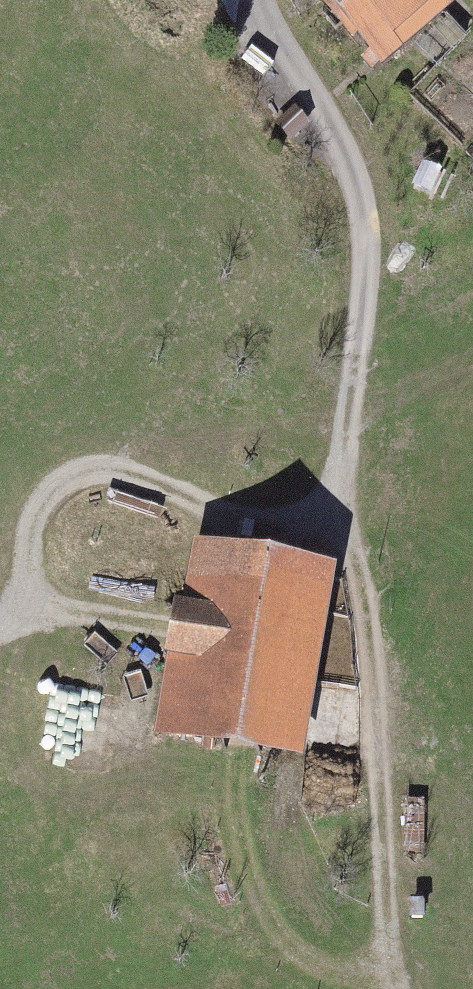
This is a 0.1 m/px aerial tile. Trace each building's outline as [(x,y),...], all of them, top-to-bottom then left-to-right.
[(470,0),(314,0),(382,79),(472,3),(470,0)] [(342,586),(186,557),(151,740),(307,769),(342,586)]
